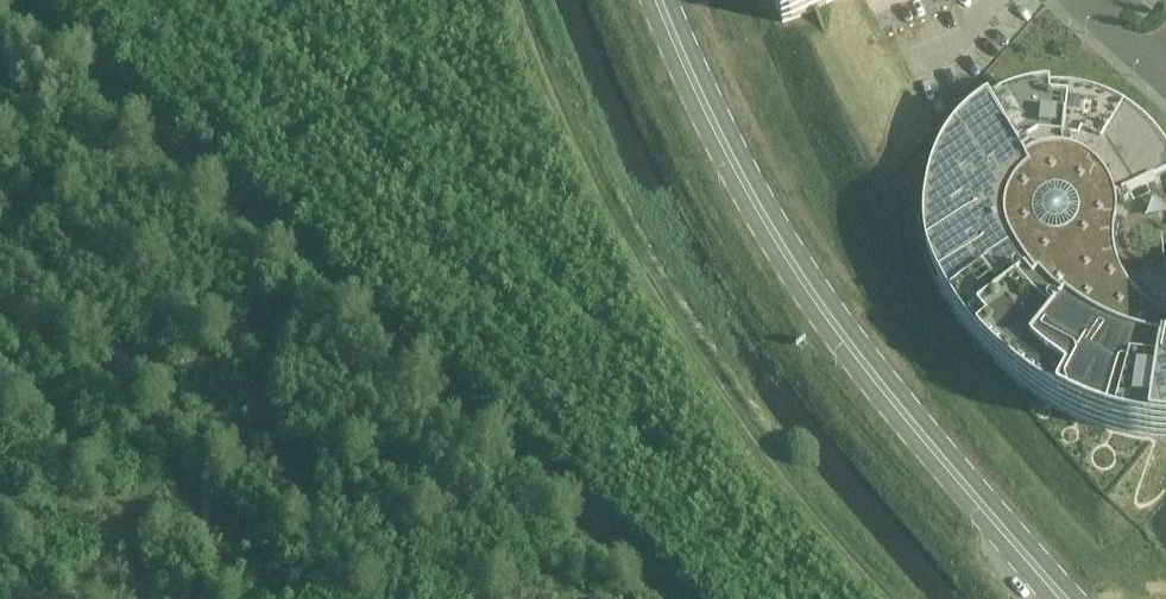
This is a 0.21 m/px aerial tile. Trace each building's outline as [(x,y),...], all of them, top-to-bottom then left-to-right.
[(783,23),(838,0),(774,0),(783,23)] [(1157,320),(1148,314),(1140,307),(1153,297),(1151,296),(1148,298),(1137,284),(1140,281),(1138,280),(1126,289),(1122,280),(1118,270),(1116,260),(1115,250),(1116,240),(1116,234),(1118,224),(1118,213),(1116,202),(1114,197),(1155,179),(1165,174),(1165,154),(1158,142),(1146,129),(1135,119),(1124,111),(1111,104),(1096,98),(1082,95),(1071,93),(1061,92),(1049,92),(1036,94),(1019,97),(1002,104),(990,110),(977,119),(965,130),(955,142),(946,155),(940,166),(934,183),(930,198),(928,214),(929,233),(932,252),(936,263),(939,271),(951,294),(960,309),(972,326),(983,339),(1001,359),(1020,375),(1038,388),(1063,403),(1086,414),(1110,423),(1127,428),(1153,433),(1165,435),(1165,324),(1157,320)]
